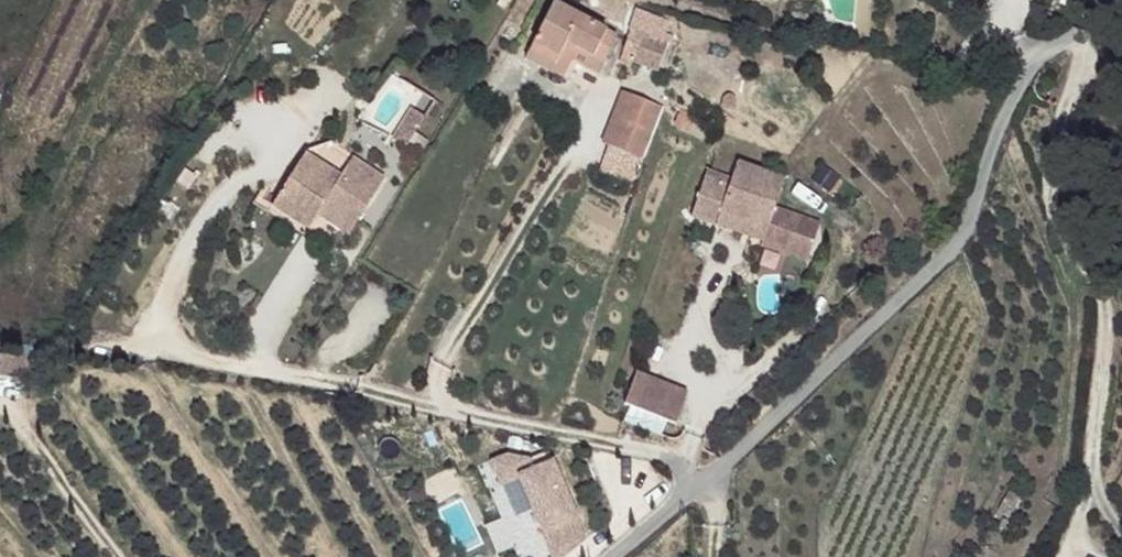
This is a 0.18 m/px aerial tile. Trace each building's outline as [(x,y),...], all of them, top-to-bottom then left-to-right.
[(605,61),(617,36),(553,3),(529,50),(555,64),(566,42),(605,61)] [(658,70),(667,42),(642,33),(639,40),(628,36),(623,50),(634,54),(631,62),(658,70)] [(605,61),(566,42),(555,64),(529,50),(525,59),(564,78),(573,59),(600,73),(605,61)] [(642,160),(663,107),(628,93),(607,146),(642,160)] [(735,111),(736,101),(736,99),(735,98),(734,96),(734,95),(732,94),(730,93),(729,93),(728,93),(726,94),(724,95),(723,97),(722,98),(720,108),(735,111)] [(403,125),(414,132),(424,116),(413,109),(403,125)] [(403,125),(394,139),(419,155),(427,141),(414,132),(403,125)] [(300,188),(317,160),(305,153),(288,180),(300,188)] [(353,229),(385,179),(352,158),(341,176),(317,160),(300,188),(288,180),(272,205),(309,229),(318,215),(322,209),(353,229)] [(766,230),(784,179),(737,162),(729,185),(704,177),(691,215),(716,224),(720,214),(766,230)] [(353,229),(322,209),(318,215),(349,235),(353,229)] [(820,225),(774,209),(763,240),(788,249),(793,235),(813,242),(820,225)] [(762,241),(766,230),(720,214),(716,224),(762,241)] [(807,261),(813,242),(793,235),(788,249),(763,240),(761,245),(807,261)] [(625,404),(678,421),(688,390),(636,373),(625,404)] [(544,446),(489,466),(507,517),(490,523),(500,552),(537,538),(544,556),(562,556),(581,550),(544,446)]
